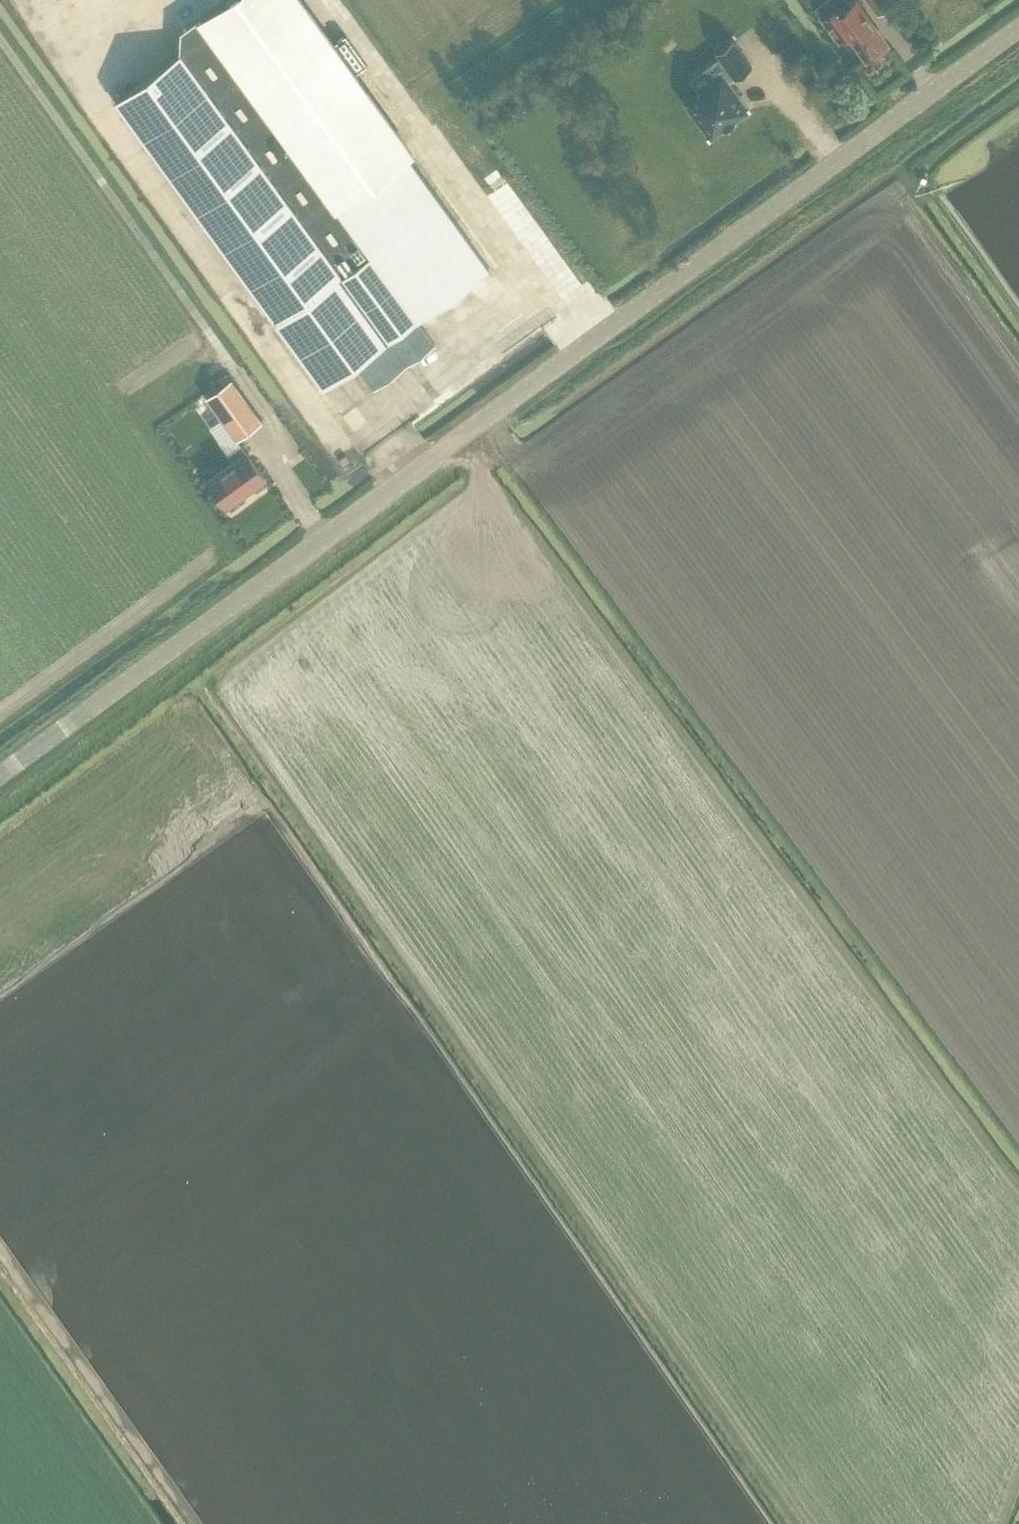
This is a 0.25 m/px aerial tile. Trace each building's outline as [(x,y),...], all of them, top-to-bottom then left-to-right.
[(276,321),(324,386),(357,364),(374,388),(435,344),(418,319),(490,266),(414,160),(420,156),(364,74),(377,65),(356,34),(342,43),(313,0),(230,0),(192,27),(190,49),(124,95),(253,290),(276,321)] [(815,7),(822,17),(839,40),(847,34),(866,60),(870,57),(872,58),(879,53),(879,50),(888,44),(858,3),(852,7),(847,0),(824,0),(815,7)] [(890,3),(888,0),(871,0),(879,11),(890,3)] [(715,47),(715,48),(721,56),(729,67),(736,76),(736,77),(752,65),(731,36),(733,39),(718,50),(715,47)] [(700,92),(686,102),(710,136),(710,137),(724,128),(737,119),(736,118),(750,108),(749,107),(749,108),(729,80),(736,76),(729,67),(698,89),(700,92)] [(227,373),(219,379),(223,384),(207,397),(222,418),(237,439),(262,421),(231,378),(227,373)] [(233,460),(207,478),(227,506),(265,478),(240,443),(237,439),(222,418),(209,427),(228,453),(233,460)] [(209,1018),(211,1008),(194,1006),(193,1016),(209,1018)]
